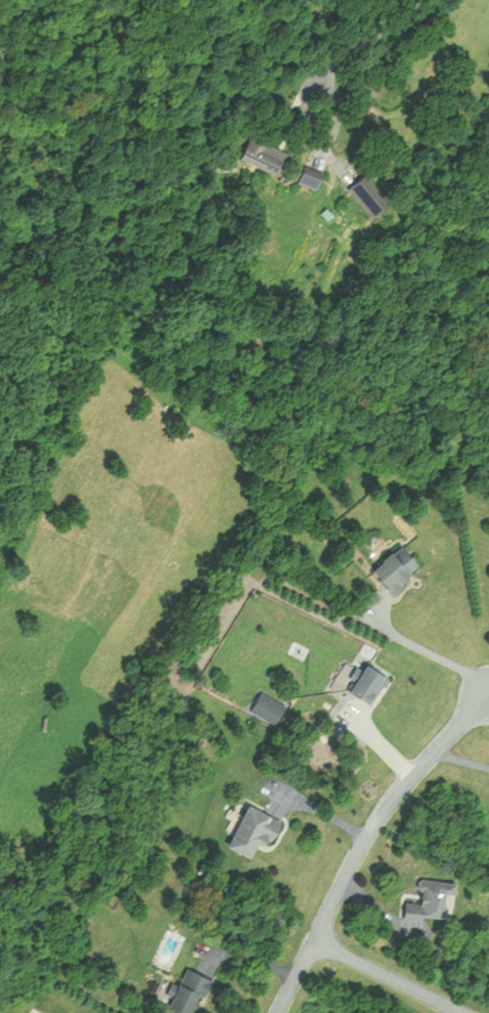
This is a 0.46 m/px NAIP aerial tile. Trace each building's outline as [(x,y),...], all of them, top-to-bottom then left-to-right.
[(249,133),(239,158),(273,172),(283,147),(249,133)] [(322,170),(300,165),(297,182),(319,187),(322,170)] [(401,577),(417,563),(399,542),(367,569),(389,595),(406,581),(401,577)] [(345,691),(366,706),(387,677),(366,662),(345,691)] [(230,842),(259,855),(266,838),(276,842),(287,818),(250,801),(230,842)] [(453,879),(416,878),(415,900),(400,899),(399,917),(451,918),(453,879)] [(173,1006),(189,1012),(198,1012),(214,979),(190,968),(173,1006)]
